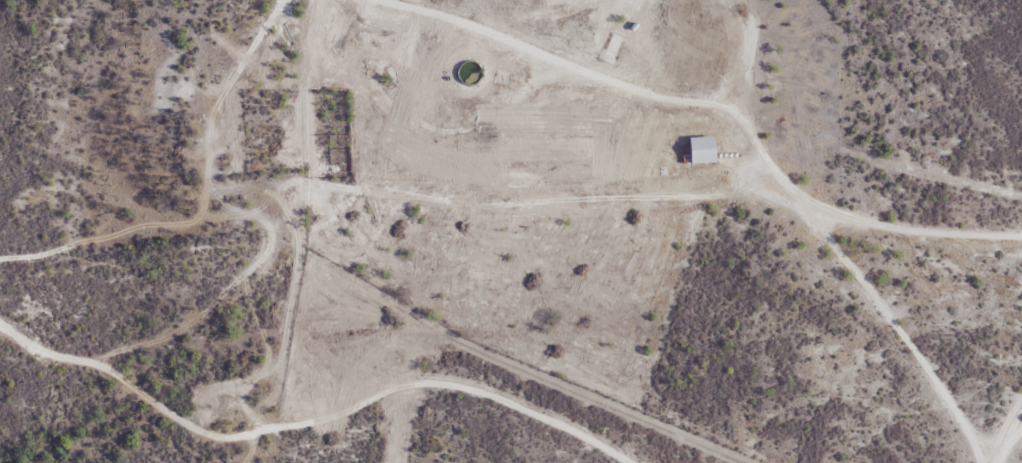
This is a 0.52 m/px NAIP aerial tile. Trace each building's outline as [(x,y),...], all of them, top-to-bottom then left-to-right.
[(628,41),(611,34),(604,53),(620,59),(628,41)] [(688,138),(688,164),(713,164),(713,138),(688,138)]
